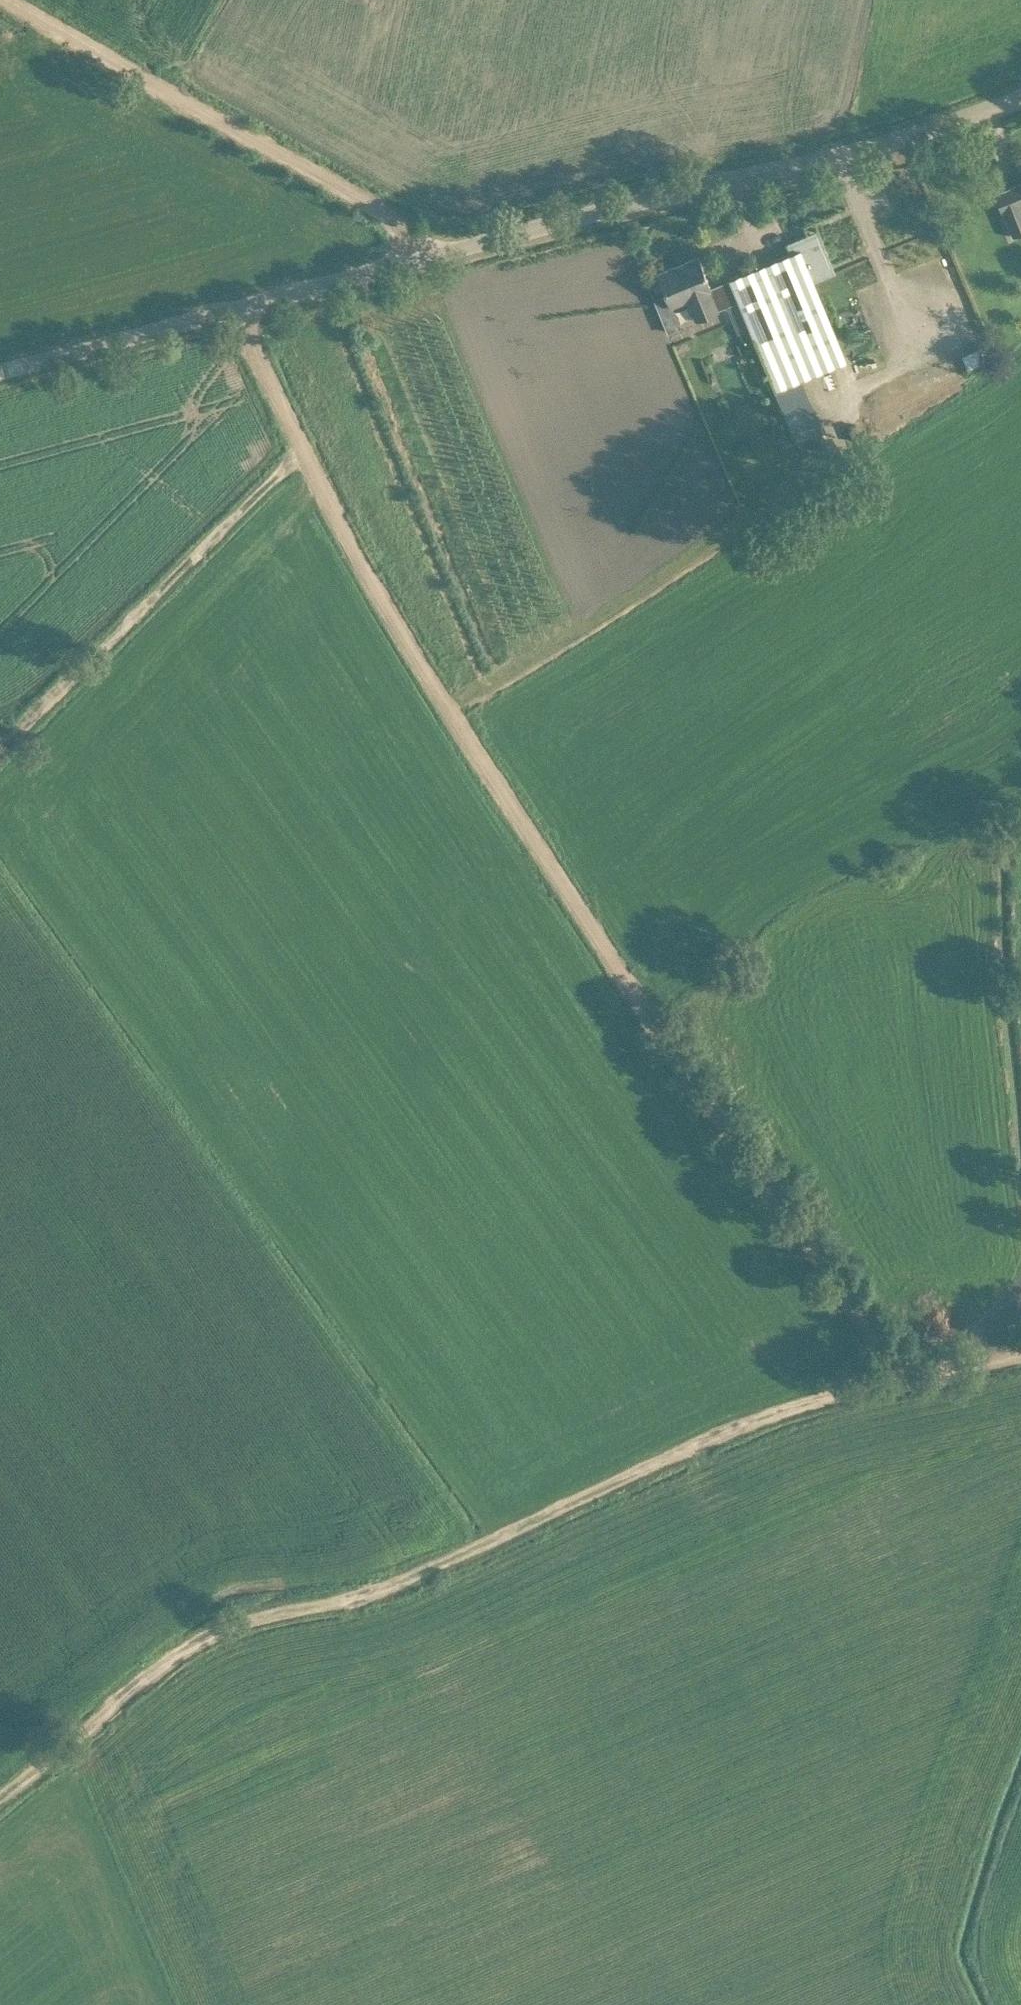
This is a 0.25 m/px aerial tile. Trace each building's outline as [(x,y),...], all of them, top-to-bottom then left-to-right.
[(1001,213),(1010,235),(1020,231),(1020,183),(1008,188),(1015,207),(1001,213)] [(789,253),(728,278),(738,301),(725,306),(736,333),(748,328),(795,441),(822,430),(801,379),(846,360),(814,282),(835,272),(817,230),(785,243),(789,253)] [(656,274),(664,292),(669,305),(688,298),(696,319),(717,311),(708,289),(711,288),(697,257),(656,274)] [(992,356),(987,345),(974,351),(979,362),(992,356)]
